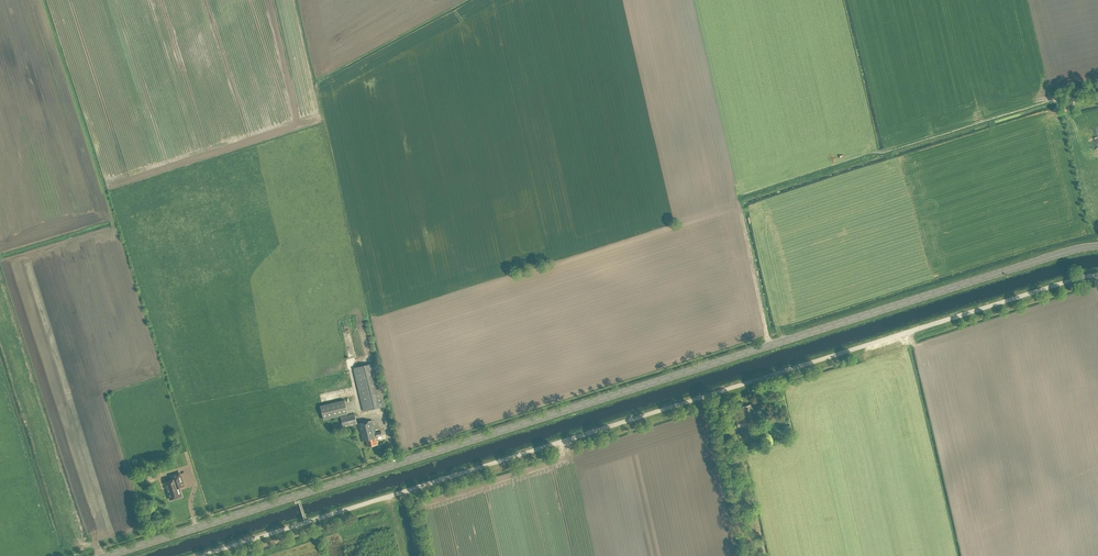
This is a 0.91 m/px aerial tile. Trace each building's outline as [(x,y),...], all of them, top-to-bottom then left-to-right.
[(363,412),(385,406),(375,363),(353,368),(363,412)] [(323,420),(348,414),(344,400),(320,406),(323,420)] [(747,423),(756,420),(751,405),(742,408),(747,423)] [(343,427),(357,424),(354,414),(340,417),(343,427)] [(738,427),(746,425),(744,418),(736,421),(738,427)] [(377,438),(376,438),(376,437),(382,436),(381,431),(375,433),(372,420),(357,424),(361,441),(366,440),(367,447),(378,444),(377,438)] [(749,440),(746,430),(736,434),(739,443),(749,440)] [(181,496),(179,490),(179,488),(184,486),(180,473),(171,476),(172,480),(165,482),(170,500),(181,496)]
